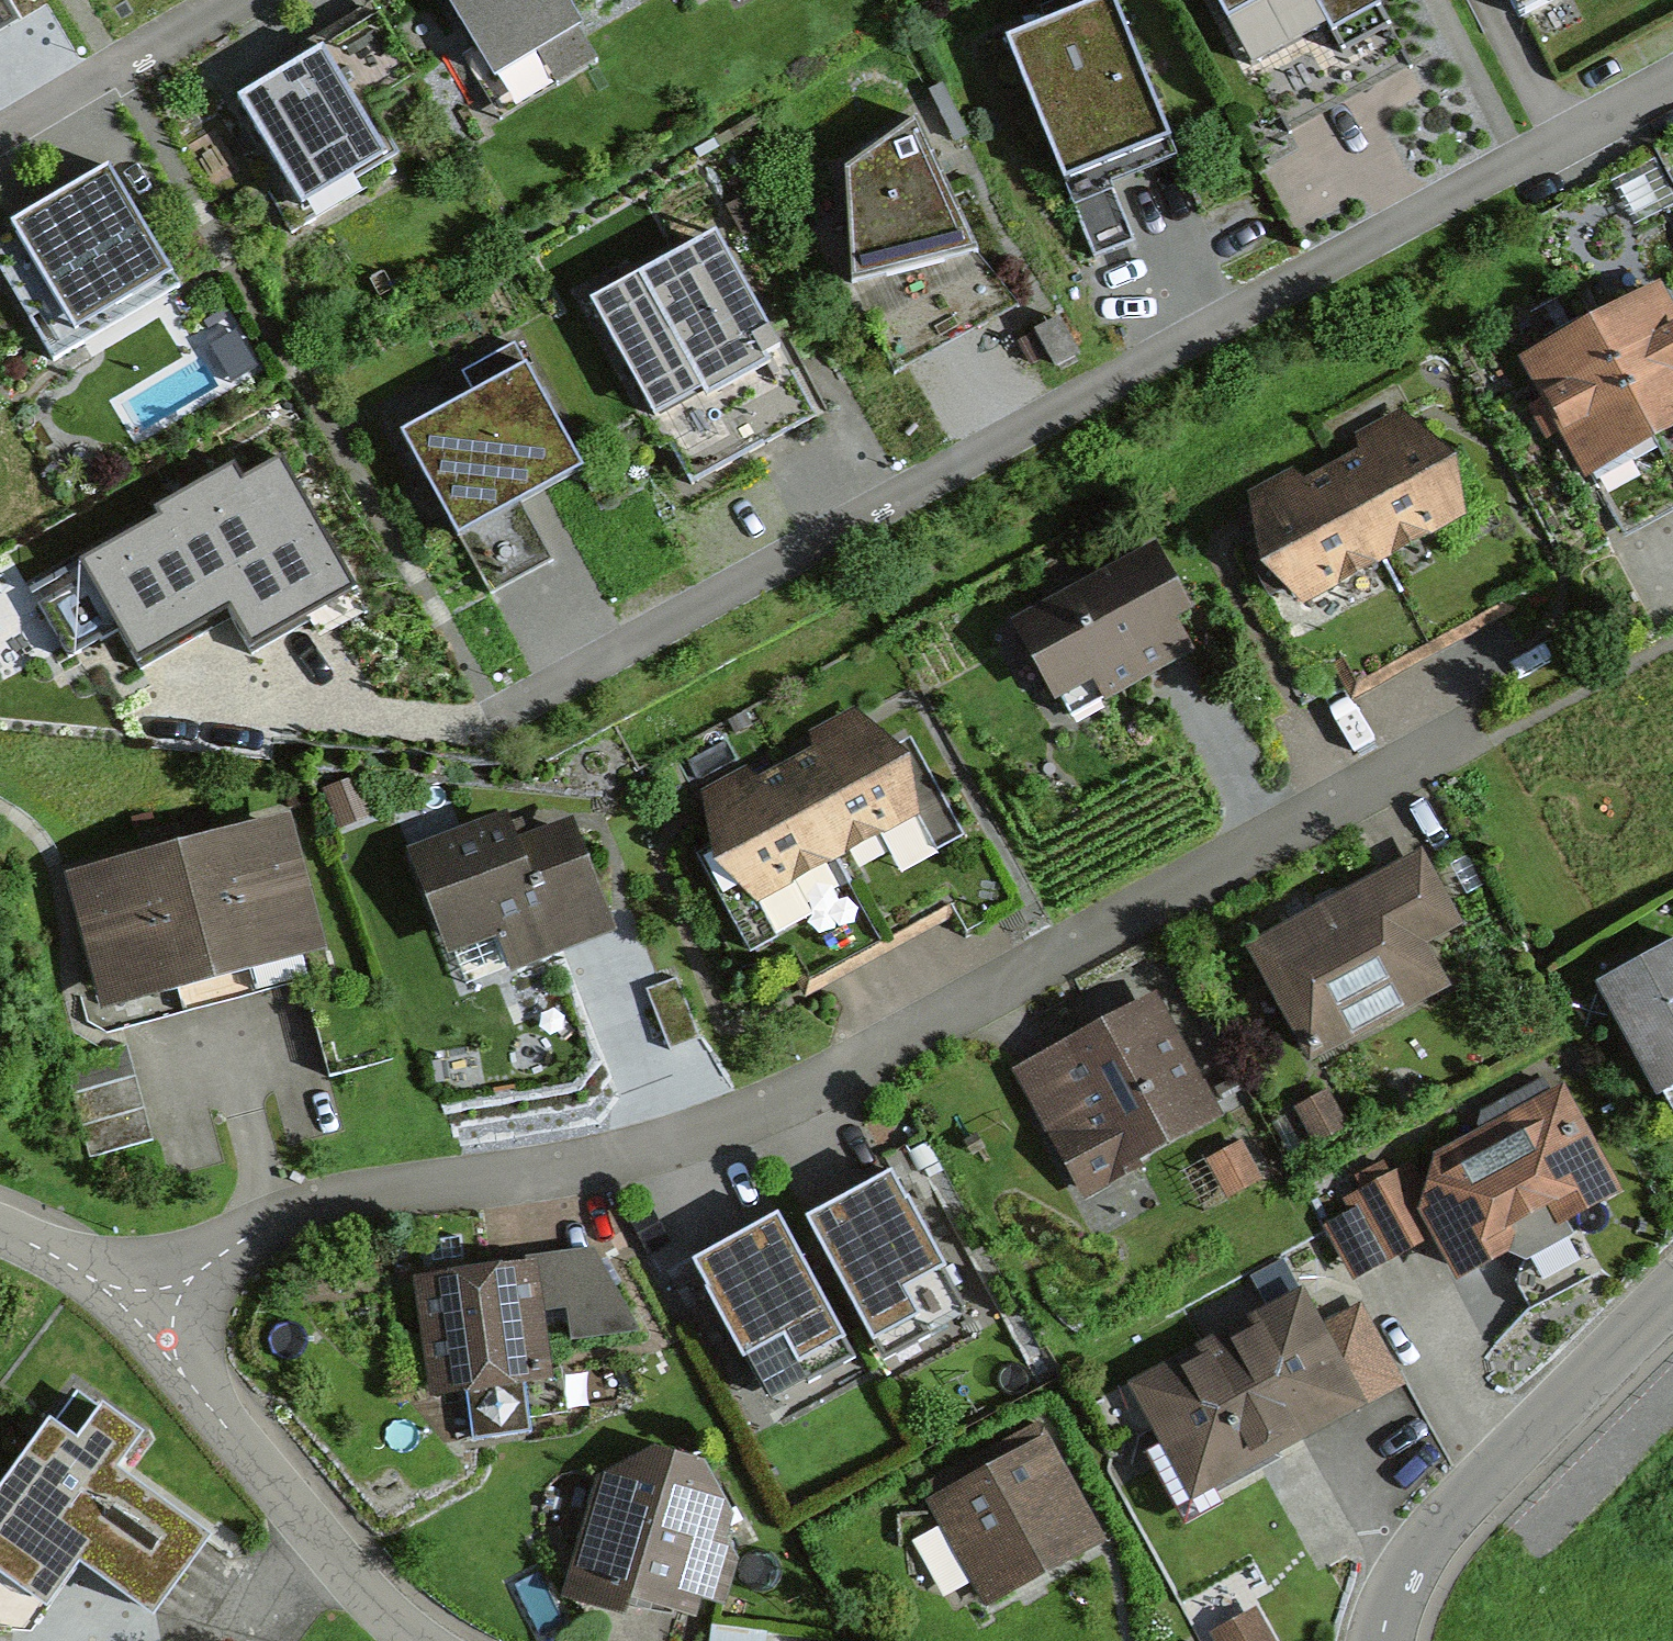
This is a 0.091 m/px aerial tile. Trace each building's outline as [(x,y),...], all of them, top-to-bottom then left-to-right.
[(423,12),(497,136),(598,76),(563,18),(593,0),(444,0),(423,12)] [(1251,82),(1316,47),(1332,75),(1382,48),(1355,0),(1206,0),(1251,82)] [(1525,29),(1578,0),(1509,0),(1525,29)] [(1098,13),(1000,51),(1084,268),(1136,248),(1104,163),(1149,146),(1098,13)] [(269,94),(228,117),(293,233),(382,183),(347,120),(409,85),(369,14),(258,76),(269,94)] [(905,133),(836,180),(844,287),(874,336),(982,273),(905,133)] [(101,184),(0,242),(0,248),(60,353),(164,293),(101,184)] [(718,235),(624,284),(643,320),(613,336),(693,488),(817,423),(718,235)] [(1655,304),(1595,336),(1654,443),(1672,433),(1672,337),(1655,304)] [(1654,443),(1595,336),(1536,369),(1594,476),(1654,443)] [(473,413),(404,451),(486,599),(546,566),(516,512),(579,478),(509,352),(455,382),(473,413)] [(1459,520),(1411,433),(1328,478),(1376,565),(1459,520)] [(231,481),(194,501),(251,604),(232,615),(253,653),(350,600),(279,473),(239,495),(231,481)] [(1376,565),(1328,478),(1245,523),(1293,610),(1376,565)] [(251,604),(194,501),(164,517),(170,528),(87,574),(138,666),(232,615),(251,604)] [(1148,551),(1013,634),(1052,698),(1094,672),(1114,705),(1186,661),(1173,640),(1195,627),(1148,551)] [(861,726),(782,767),(836,869),(876,848),(896,885),(964,850),(913,753),(884,768),(861,726)] [(791,892),(836,869),(782,767),(703,808),(720,841),(692,855),(745,955),(807,923),(791,892)] [(368,787),(333,797),(343,831),(378,820),(368,787)] [(504,824),(409,861),(445,950),(496,930),(516,980),(609,944),(565,833),(516,853),(504,824)] [(286,825),(68,879),(101,1010),(319,956),(286,825)] [(1421,866),(1249,959),(1311,1071),(1446,997),(1421,951),(1456,931),(1421,866)] [(1599,997),(1656,1108),(1672,1100),(1672,959),(1599,997)] [(1157,1009),(1020,1080),(1081,1194),(1217,1123),(1157,1009)] [(130,1052),(65,1067),(89,1163),(153,1148),(130,1052)] [(1620,1206),(1560,1094),(1355,1204),(1363,1219),(1324,1240),(1349,1285),(1433,1240),(1461,1292),(1620,1206)] [(1331,1104),(1298,1122),(1315,1152),(1348,1134),(1331,1104)] [(1244,1158),(1214,1173),(1228,1200),(1258,1185),(1244,1158)] [(813,1234),(876,1352),(913,1332),(897,1303),(936,1282),(888,1194),(813,1234)] [(775,1234),(697,1276),(746,1368),(785,1348),(799,1375),(839,1353),(775,1234)] [(541,1270),(416,1283),(430,1408),(463,1405),(469,1405),(474,1447),(531,1442),(526,1394),(553,1391),(549,1349),(640,1340),(591,1251),(540,1256),(541,1270)] [(1305,1297),(1124,1399),(1186,1508),(1399,1388),(1361,1322),(1329,1340),(1305,1297)] [(77,1392),(0,1498),(0,1591),(48,1625),(80,1581),(153,1634),(213,1552),(119,1483),(148,1444),(77,1392)] [(1042,1442),(933,1502),(991,1608),(1100,1549),(1042,1442)] [(598,1482),(561,1607),(625,1633),(631,1616),(695,1629),(701,1608),(725,1611),(739,1565),(727,1546),(733,1522),(704,1471),(650,1456),(598,1482)] [(1265,1600),(1214,1625),(1222,1640),(1285,1640),(1265,1600)] [(724,1640),(768,1640),(770,1633),(726,1626),(724,1640)]
